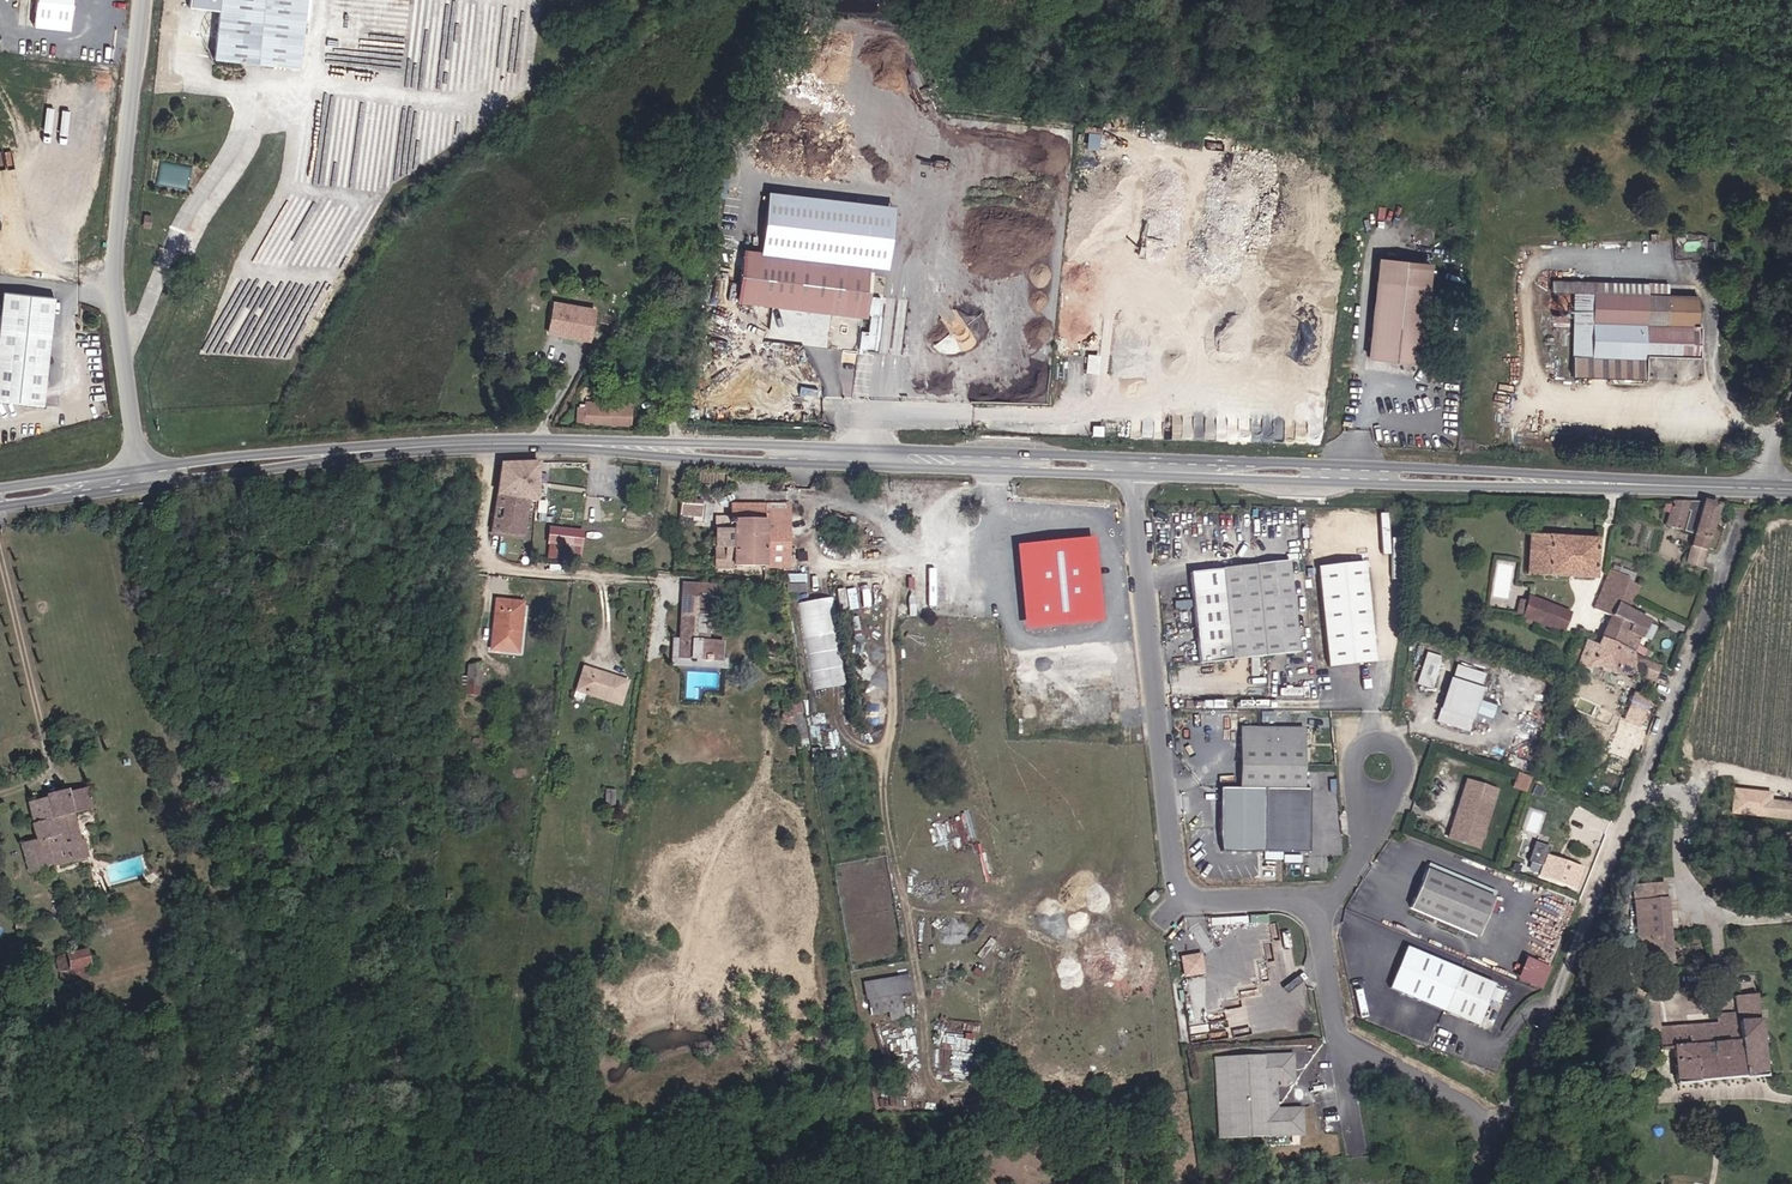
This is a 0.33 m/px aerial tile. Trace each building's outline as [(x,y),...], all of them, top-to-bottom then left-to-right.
[(304,0),(221,0),(215,60),(297,68),(304,0)] [(903,112),(905,104),(884,99),(882,108),(903,112)] [(864,316),(869,265),(884,267),(891,207),(768,193),(762,252),(743,249),(737,301),(864,316)] [(152,232),(152,220),(144,219),(144,232),(152,232)] [(1427,290),(1429,266),(1378,261),(1376,285),(1427,290)] [(1698,357),(1699,326),(1694,326),(1695,295),(1668,294),(1591,293),(1592,282),(1552,281),(1552,293),(1572,293),(1572,377),(1644,379),(1644,356),(1698,357)] [(1668,294),(1668,284),(1592,282),(1591,293),(1668,294)] [(1419,362),(1427,290),(1376,285),(1368,357),(1419,362)] [(686,310),(688,291),(680,290),(678,309),(686,310)] [(0,296),(0,405),(37,409),(48,301),(0,296)] [(554,307),(548,333),(588,342),(594,315),(554,307)] [(974,348),(975,335),(936,333),(936,347),(974,348)] [(1077,355),(1078,339),(1059,338),(1058,354),(1077,355)] [(1086,371),(1097,372),(1099,354),(1087,353),(1086,371)] [(685,381),(688,357),(676,355),(673,380),(685,381)] [(630,425),(631,403),(585,401),(585,408),(577,408),(577,421),(584,421),(584,423),(630,425)] [(535,499),(540,460),(497,460),(494,494),(498,494),(492,534),(524,539),(528,499),(535,499)] [(791,503),(730,501),(730,519),(765,520),(764,566),(789,566),(791,503)] [(1681,529),(1686,510),(1690,511),(1684,531),(1694,533),(1685,563),(1701,567),(1718,505),(1703,501),(1673,501),(1666,525),(1681,529)] [(731,565),(764,566),(765,520),(730,519),(729,528),(713,528),(712,545),(731,546),(731,565)] [(546,557),(579,558),(580,545),(581,530),(549,526),(546,557)] [(1017,628),(1097,621),(1089,535),(1009,543),(1017,628)] [(1595,578),(1597,539),(1530,535),(1527,574),(1595,578)] [(1298,651),(1288,562),(1190,573),(1199,662),(1298,651)] [(1374,662),(1363,562),(1318,567),(1328,666),(1374,662)] [(1640,639),(1628,632),(1631,625),(1635,627),(1640,613),(1631,609),(1642,585),(1627,579),(1628,576),(1609,569),(1594,608),(1610,616),(1596,646),(1585,642),(1575,665),(1590,671),(1593,666),(1616,675),(1637,680),(1633,653),(1640,639)] [(671,665),(727,669),(728,657),(723,657),(725,639),(710,638),(715,582),(685,580),(680,636),(673,636),(671,665)] [(843,610),(860,607),(856,586),(839,589),(843,610)] [(837,596),(805,600),(816,688),(840,685),(831,616),(840,615),(837,596)] [(1562,632),(1569,613),(1529,596),(1527,601),(1524,615),(1523,616),(1562,632)] [(496,599),(490,650),(517,653),(523,602),(496,599)] [(1524,615),(1527,601),(1520,600),(1516,613),(1524,615)] [(1426,650),(1417,682),(1434,687),(1443,656),(1426,650)] [(574,688),(618,703),(627,678),(582,663),(574,688)] [(1435,721),(1468,730),(1473,712),(1491,717),(1494,704),(1479,700),(1487,672),(1457,664),(1453,678),(1447,676),(1435,721)] [(482,666),(468,665),(467,695),(480,696),(482,666)] [(1642,717),(1649,699),(1634,693),(1628,710),(1627,712),(1642,717)] [(1303,788),(1304,729),(1240,727),(1239,787),(1303,788)] [(215,767),(210,753),(190,760),(195,774),(215,767)] [(464,770),(464,759),(448,758),(447,770),(464,770)] [(1525,792),(1530,777),(1517,773),(1512,788),(1525,792)] [(1478,848),(1496,791),(1466,781),(1448,838),(1478,848)] [(25,805),(35,841),(42,839),(51,866),(85,856),(90,855),(85,839),(80,839),(72,812),(94,807),(87,784),(66,790),(65,788),(43,794),(44,799),(25,805)] [(614,803),(615,791),(603,791),(602,803),(614,803)] [(1765,817),(1791,818),(1791,800),(1765,800),(1765,817)] [(229,816),(225,803),(215,806),(218,819),(229,816)] [(1576,888),(1583,868),(1553,858),(1547,856),(1553,840),(1541,836),(1529,871),(1576,888)] [(1553,858),(1559,842),(1553,840),(1547,856),(1553,858)] [(43,869),(35,841),(21,845),(29,873),(43,869)] [(1477,937),(1493,898),(1426,870),(1410,908),(1477,937)] [(1671,963),(1664,884),(1633,886),(1640,966),(1654,964),(1671,963)] [(1151,902),(1159,895),(1154,891),(1147,898),(1151,902)] [(11,921),(14,933),(34,929),(31,917),(11,921)] [(35,936),(34,929),(14,933),(15,940),(35,936)] [(1476,1025),(1493,984),(1406,947),(1389,988),(1476,1025)] [(81,949),(62,954),(67,970),(85,965),(84,964),(81,949)] [(67,970),(62,954),(51,957),(57,982),(69,980),(67,970)] [(1203,972),(1200,955),(1182,958),(1185,976),(1203,972)] [(1524,956),(1514,978),(1540,989),(1550,967),(1524,956)] [(910,973),(863,980),(868,1014),(889,1011),(890,1018),(904,1016),(901,993),(913,992),(910,973)] [(1766,1074),(1756,995),(1735,996),(1737,1013),(1738,1021),(1717,1023),(1659,1028),(1659,1029),(1660,1048),(1672,1048),(1675,1083),(1766,1074)] [(1738,1021),(1737,1013),(1716,1015),(1717,1023),(1738,1021)] [(961,1047),(964,1037),(952,1034),(944,1061),(951,1063),(956,1046),(961,1047)] [(1267,1108),(1266,1082),(1277,1082),(1280,1082),(1280,1086),(1286,1086),(1286,1081),(1294,1081),(1293,1054),(1227,1056),(1230,1137),(1302,1135),(1301,1107),(1278,1108),(1267,1108)] [(1230,1137),(1227,1056),(1216,1057),(1219,1138),(1230,1137)] [(1278,1108),(1277,1082),(1266,1082),(1267,1108),(1278,1108)]
